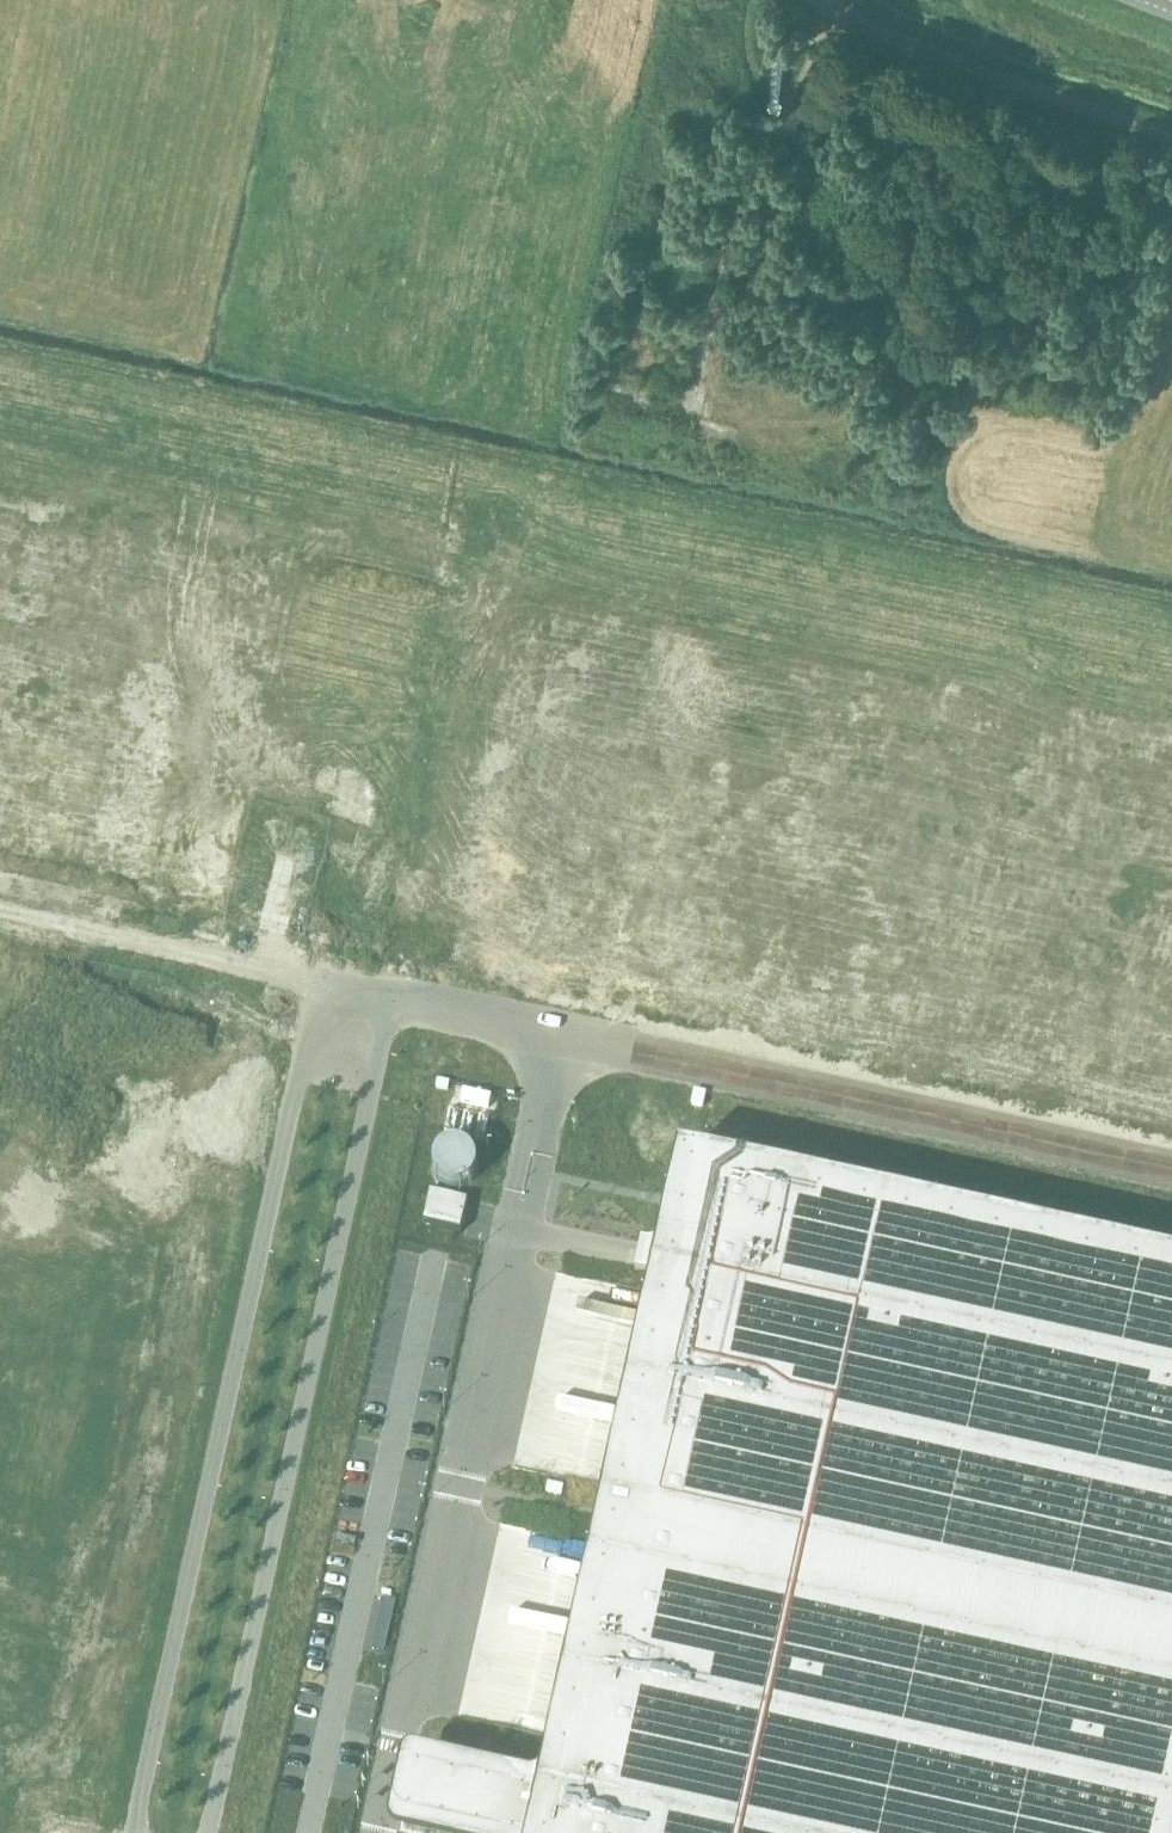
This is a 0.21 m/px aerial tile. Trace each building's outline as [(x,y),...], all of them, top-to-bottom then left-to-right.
[(458,1033),(460,1020),(438,1015),(435,1028),(458,1033)] [(449,1083),(437,1080),(436,1087),(447,1090),(449,1083)] [(490,1096),(464,1090),(461,1102),(488,1108),(490,1096)] [(484,1170),(462,1140),(433,1161),(454,1191),(484,1170)] [(679,1157),(670,1196),(669,1200),(668,1204),(656,1259),(649,1293),(646,1304),(642,1322),(638,1343),(634,1361),(629,1380),(625,1400),(620,1420),(616,1439),(612,1457),(608,1478),(606,1487),(600,1511),(599,1516),(598,1521),(593,1545),(591,1555),(586,1575),(582,1594),(578,1613),(574,1632),(569,1652),(565,1671),(560,1691),(556,1709),(552,1730),(550,1739),(543,1770),(539,1786),(537,1789),(535,1791),(531,1793),(526,1793),(416,1769),(403,1829),(423,1832),(1171,1832),(1171,1266),(679,1157)] [(428,1191),(421,1224),(460,1233),(468,1200),(428,1191)] [(636,1267),(653,1271),(656,1259),(659,1244),(642,1240),(636,1267)] [(548,1482),(546,1490),(562,1493),(563,1485),(548,1482)]
